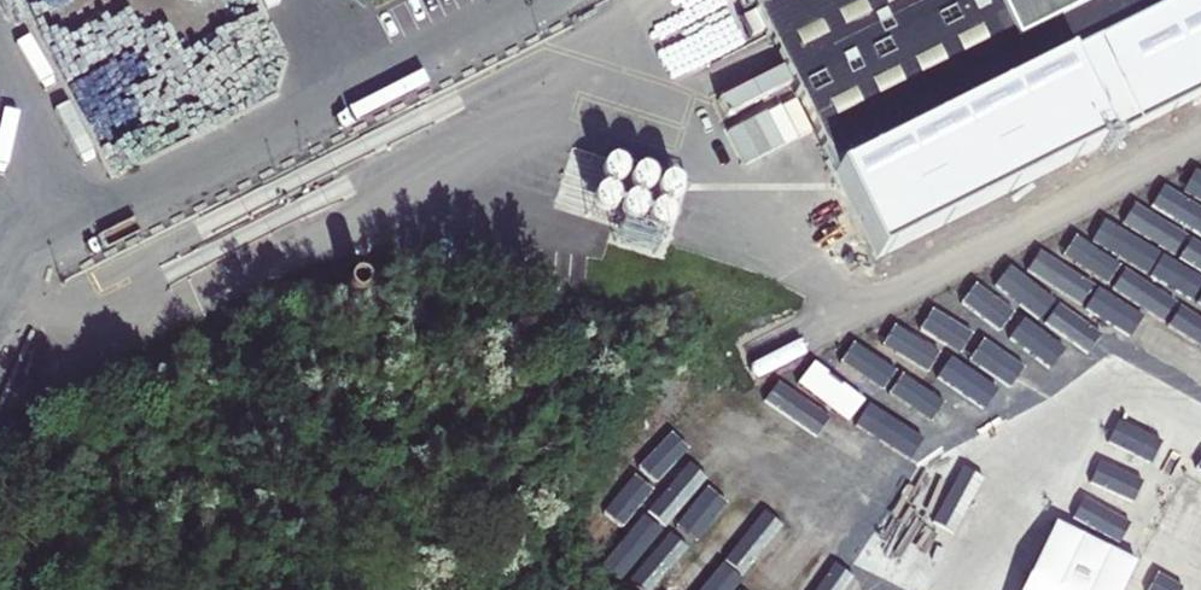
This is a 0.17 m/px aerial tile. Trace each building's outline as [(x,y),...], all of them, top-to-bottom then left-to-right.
[(837,173),(1182,0),(769,0),(753,7),(837,173)] [(874,353),(890,335),(854,302),(820,339),(848,364),(865,345),(874,353)] [(858,375),(890,404),(923,368),(892,339),(858,375)] [(737,402),(772,425),(802,379),(766,357),(737,402)] [(825,464),(837,444),(800,422),(788,442),(825,464)]
